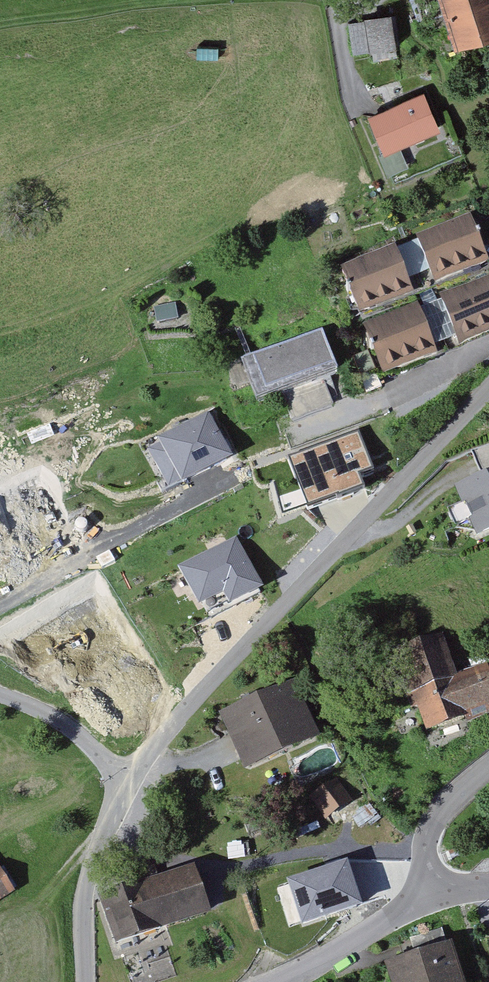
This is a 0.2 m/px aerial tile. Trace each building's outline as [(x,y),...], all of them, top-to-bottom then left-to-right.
[(448,45),(488,33),(488,0),(434,0),(448,45)] [(370,63),(393,59),(386,14),(362,18),(370,63)] [(418,95),(363,116),(377,151),(432,130),(418,95)] [(410,237),(427,285),(482,264),(464,217),(410,237)] [(336,269),(353,316),(408,296),(390,248),(336,269)] [(452,344),(488,331),(488,277),(435,297),(452,344)] [(175,302),(153,306),(157,321),(178,317),(175,302)] [(360,326),(378,373),(432,353),(415,305),(360,326)] [(237,359),(253,400),(339,368),(323,326),(237,359)] [(208,411),(158,438),(160,441),(181,479),(183,482),(232,454),(208,411)] [(373,471),(358,431),(289,456),(308,507),(365,486),(361,476),(373,471)] [(181,479),(160,441),(148,448),(169,486),(181,479)] [(474,540),(488,534),(488,446),(473,452),(483,477),(454,489),(474,540)] [(197,604),(224,590),(229,602),(261,586),(236,536),(177,565),(197,604)] [(425,735),(488,716),(488,683),(484,667),(456,675),(445,640),(401,653),(425,735)] [(221,710),(244,765),(318,733),(294,679),(221,710)] [(309,828),(338,806),(320,784),(292,806),(309,828)] [(287,878),(302,924),(363,904),(347,858),(287,878)] [(98,892),(116,942),(208,911),(190,861),(98,892)] [(14,888),(0,863),(0,896),(14,888)] [(385,967),(390,981),(461,981),(451,947),(385,967)]
